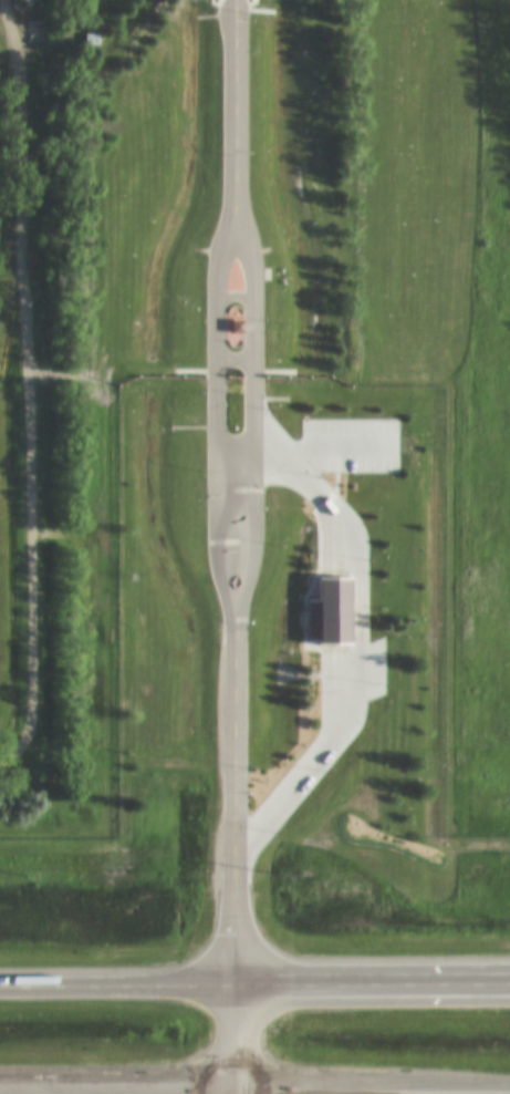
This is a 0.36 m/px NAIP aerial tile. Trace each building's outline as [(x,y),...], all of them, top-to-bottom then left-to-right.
[(229,318),(241,318),(241,333),(229,333),(229,318)] [(315,581),(350,581),(348,647),(315,647),(315,640),(306,640),(308,603),(315,603),(315,581)]
